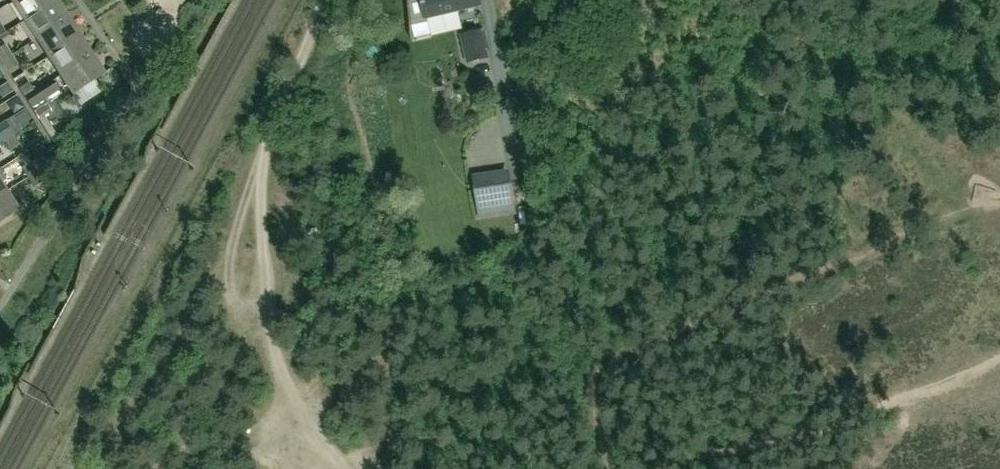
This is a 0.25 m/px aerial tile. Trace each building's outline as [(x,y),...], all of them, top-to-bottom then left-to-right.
[(13,2),(25,20),(55,0),(15,0),(13,2)] [(67,19),(55,0),(25,20),(37,39),(67,19)] [(410,25),(428,21),(427,18),(458,11),(480,6),(478,0),(408,0),(410,25)] [(9,14),(3,2),(0,4),(0,19),(9,14)] [(79,37),(67,19),(37,39),(49,57),(79,37)] [(490,58),(483,29),(460,35),(466,64),(490,58)] [(79,37),(49,57),(61,75),(91,56),(79,37)] [(12,55),(5,44),(0,48),(0,63),(1,63),(12,55)] [(12,55),(1,63),(6,72),(18,65),(12,55)] [(91,56),(61,75),(73,94),(74,94),(81,105),(102,91),(95,80),(103,74),(91,56)] [(61,94),(53,81),(36,93),(25,100),(42,125),(52,119),(48,113),(52,111),(47,104),(61,94)] [(36,93),(29,82),(18,89),(25,100),(36,93)] [(4,142),(14,134),(5,120),(0,123),(0,144),(4,142)] [(14,134),(4,142),(10,151),(21,144),(14,134)] [(27,178),(37,171),(31,161),(21,168),(27,178)] [(37,171),(27,178),(34,188),(44,182),(37,171)] [(510,174),(474,179),(479,219),(515,214),(510,174)] [(0,195),(0,223),(17,212),(5,192),(0,195)]
